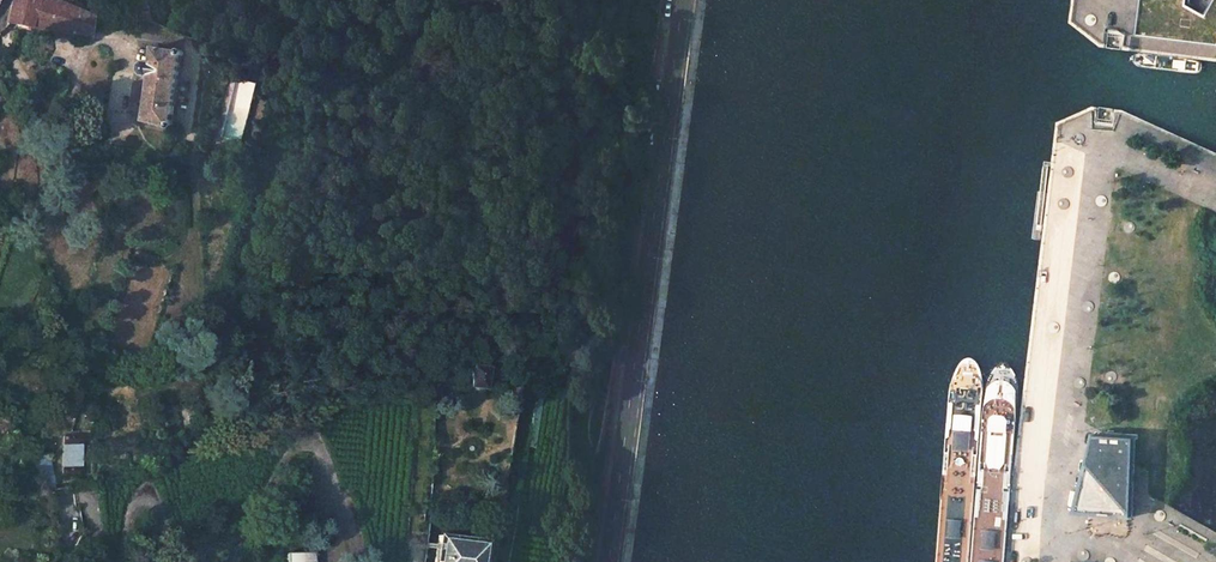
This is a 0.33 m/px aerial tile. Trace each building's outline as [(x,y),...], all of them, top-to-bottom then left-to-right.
[(77,13),(79,6),(66,0),(12,0),(11,1),(7,23),(86,37),(88,18),(77,13)] [(107,6),(130,15),(136,0),(109,0),(107,6)] [(1137,37),(1215,47),(1215,0),(1141,0),(1137,37)] [(152,49),(150,65),(148,65),(146,63),(143,63),(139,66),(138,72),(142,76),(145,76),(148,75),(143,122),(166,127),(166,128),(166,129),(167,130),(167,131),(168,131),(169,132),(170,132),(171,132),(172,131),(173,131),(174,130),(174,128),(174,127),(174,126),(174,125),(173,125),(173,124),(172,123),(171,123),(176,89),(180,57),(181,57),(182,57),(183,57),(184,56),(185,56),(185,55),(186,54),(186,52),(185,51),(185,50),(184,50),(183,49),(182,49),(181,48),(180,49),(179,49),(178,49),(178,50),(177,51),(177,52),(176,52),(152,49)] [(485,389),(488,368),(474,366),(471,387),(485,389)] [(64,436),(62,476),(79,477),(81,438),(64,436)] [(1131,518),(1135,440),(1094,436),(1075,513),(1131,518)] [(48,460),(32,454),(28,455),(49,492),(57,489),(48,460)] [(439,535),(435,561),(482,561),(485,542),(439,535)]
